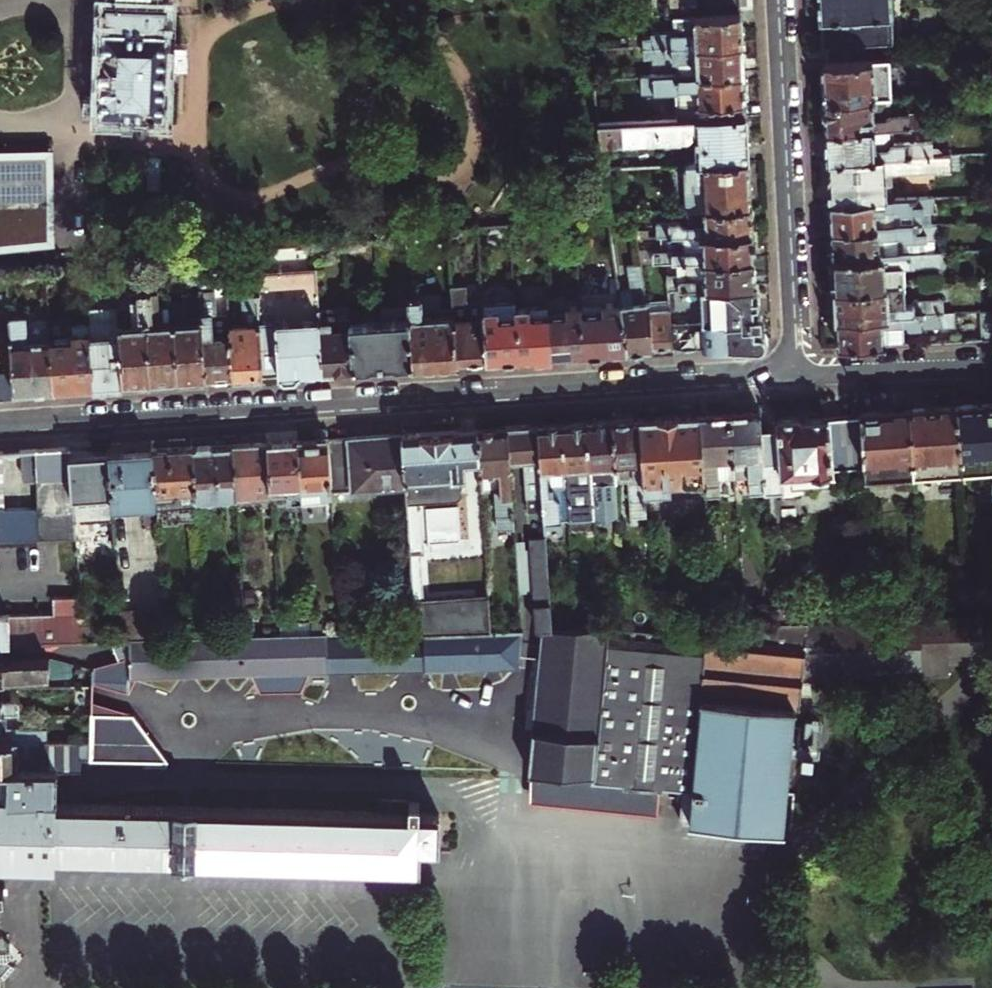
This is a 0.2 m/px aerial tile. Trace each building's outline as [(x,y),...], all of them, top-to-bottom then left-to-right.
[(165,111),(166,1),(162,1),(143,0),(105,0),(104,52),(102,110),(165,111)] [(739,11),(738,0),(662,0),(662,14),(674,14),(739,11)] [(890,42),(888,0),(817,0),(818,19),(821,20),(822,46),(823,46),(824,61),(886,58),(885,42),(890,42)] [(740,24),(739,11),(674,14),(675,30),(658,32),(658,36),(645,37),(645,45),(740,40),(740,24)] [(740,40),(645,45),(645,54),(659,54),(659,58),(676,58),(677,75),(742,71),(741,54),(740,40)] [(822,81),(823,99),(887,96),(889,96),(886,58),(824,61),(821,61),(822,81)] [(743,93),(742,71),(677,75),(640,77),(641,93),(676,92),(678,119),(744,116),(743,93)] [(824,115),(825,131),(889,127),(925,126),(925,112),(888,113),(887,96),(823,99),(824,115)] [(695,142),(697,164),(746,161),(745,140),(744,116),(678,119),(599,123),(602,146),(695,142)] [(825,147),(826,160),(932,155),(931,141),(890,142),(889,127),(825,131),(825,147)] [(56,245),(53,148),(0,149),(0,250),(56,245)] [(828,202),(892,199),(892,185),(885,184),(885,174),(950,171),(950,154),(932,155),(826,160),(827,183),(828,202)] [(685,209),(686,209),(749,206),(748,185),(746,161),(697,164),(665,166),(666,173),(682,172),(685,209)] [(829,227),(830,230),(913,226),(913,212),(931,211),(931,197),(892,199),(828,202),(829,212),(825,212),(825,219),(826,227),(829,227)] [(658,236),(678,235),(750,231),(749,221),(749,206),(686,209),(687,225),(682,225),(678,221),(657,222),(658,236)] [(831,257),(920,253),(920,240),(930,240),(933,236),(933,225),(913,226),(830,230),(830,240),(831,257)] [(486,359),(483,305),(482,301),(467,302),(466,286),(460,286),(458,250),(463,249),(461,226),(448,227),(453,316),(455,361),(469,360),(486,359)] [(750,231),(678,235),(679,251),(651,252),(652,263),(682,261),(751,257),(751,243),(750,231)] [(828,288),(833,288),(902,285),(901,265),(906,265),(906,268),(910,270),(940,268),(940,252),(920,253),(831,257),(831,267),(827,267),(828,275),(828,288)] [(752,271),(751,257),(682,261),(683,276),(668,277),(669,290),(753,285),(752,271)] [(619,289),(621,302),(627,350),(649,349),(673,347),(670,302),(647,303),(642,263),(629,264),(632,288),(619,289)] [(200,287),(205,377),(220,376),(232,375),(228,326),(228,311),(217,312),(214,275),(211,275),(210,265),(199,266),(200,287)] [(272,272),(279,372),(302,371),(322,370),(318,305),(316,269),(272,272)] [(279,372),(272,272),(256,273),(256,278),(262,373),(270,373),(279,372)] [(243,325),(228,326),(232,375),(246,374),(262,373),(256,278),(240,279),(243,325)] [(670,302),(673,347),(755,342),(758,341),(760,338),(761,335),(759,333),(757,332),(755,331),(755,323),(759,323),(759,317),(759,312),(755,312),(754,310),(753,285),(669,290),(670,302)] [(834,306),(835,317),(944,314),(943,305),(939,305),(938,299),(911,300),(911,304),(903,304),(902,285),(833,288),(834,306)] [(8,301),(7,287),(0,287),(0,302),(8,301)] [(191,378),(205,377),(200,287),(185,288),(186,301),(173,302),(178,378),(191,378)] [(178,378),(173,302),(159,302),(158,290),(144,291),(150,380),(165,379),(178,378)] [(118,304),(123,382),(138,381),(150,380),(144,291),(130,292),(131,304),(118,304)] [(408,297),(409,316),(412,364),(434,362),(455,361),(453,316),(420,318),(419,297),(408,297)] [(89,324),(92,384),(106,383),(123,382),(118,304),(118,300),(88,303),(89,324)] [(0,302),(0,330),(10,329),(9,315),(8,301),(0,302)] [(606,351),(627,350),(621,302),(602,303),(602,310),(580,311),(583,353),(606,351)] [(519,357),(516,309),(516,303),(483,305),(486,359),(499,358),(519,357)] [(340,368),(353,368),(350,319),(350,314),(334,314),(333,304),(318,305),(322,370),(340,368)] [(583,353),(580,311),(580,305),(548,307),(551,355),(566,354),(583,353)] [(548,307),(516,309),(519,357),(534,356),(551,355),(548,307)] [(982,340),(991,339),(991,312),(980,312),(982,340)] [(835,332),(836,346),(914,342),(913,323),(916,322),(920,327),(962,325),(962,313),(944,314),(835,317),(835,332)] [(53,386),(50,338),(26,340),(24,314),(9,315),(10,329),(13,373),(13,389),(34,387),(53,386)] [(409,316),(350,319),(353,368),(386,365),(412,364),(409,316)] [(72,337),(50,338),(53,386),(73,385),(92,384),(89,324),(72,325),(72,337)] [(14,400),(13,389),(13,373),(0,374),(0,401),(14,400)] [(957,404),(961,471),(991,469),(991,401),(981,402),(957,404)] [(961,471),(957,404),(930,405),(908,406),(912,474),(961,471)] [(863,477),(912,474),(908,406),(885,408),(859,409),(859,417),(862,470),(863,477)] [(743,413),(729,413),(733,475),(748,474),(749,491),(764,490),(761,431),(759,412),(743,413)] [(714,414),(699,415),(704,481),(704,494),(720,493),(719,475),(733,475),(729,413),(714,414)] [(670,417),(640,419),(648,516),(659,516),(657,490),(671,489),(670,482),(670,475),(692,474),(692,481),(704,481),(699,415),(670,417)] [(862,470),(859,417),(804,421),(803,417),(789,418),(780,418),(781,429),(761,431),(764,490),(781,489),(780,474),(830,471),(862,470)] [(625,420),(612,421),(617,484),(629,483),(632,522),(638,522),(638,517),(648,516),(640,419),(625,420)] [(586,422),(594,521),(620,519),(617,484),(612,421),(598,422),(586,422)] [(573,423),(558,424),(564,491),(568,533),(595,531),(594,521),(586,422),(573,423)] [(564,491),(558,424),(544,425),(533,426),(542,527),(558,526),(556,503),(550,497),(547,497),(547,492),(564,491)] [(520,426),(517,427),(520,462),(524,512),(534,511),(536,538),(526,539),(534,629),(539,629),(551,629),(542,527),(533,426),(520,426)] [(517,427),(502,428),(505,463),(520,462),(517,427)] [(480,460),(483,492),(492,491),(496,530),(511,529),(505,463),(502,428),(486,428),(477,429),(480,460)] [(477,429),(463,430),(465,461),(480,460),(477,429)] [(434,432),(402,434),(407,486),(419,632),(495,630),(493,599),(425,600),(421,553),(425,553),(421,500),(456,497),(461,494),(460,476),(466,476),(465,461),(463,430),(434,432)] [(367,436),(328,439),(332,488),(334,512),(355,510),(353,489),(407,486),(402,434),(367,436)] [(332,488),(328,439),(311,440),(298,440),(302,490),(302,491),(332,488)] [(281,441),(267,442),(271,492),(302,490),(298,440),(281,441)] [(251,443),(233,444),(236,494),(237,494),(271,492),(267,442),(251,443)] [(236,494),(233,444),(212,446),(193,447),(197,497),(236,494)] [(77,539),(74,501),(70,449),(69,445),(37,447),(29,448),(23,448),(25,475),(29,480),(39,479),(41,506),(6,508),(2,449),(0,450),(0,541),(77,539)] [(173,448),(153,449),(157,499),(158,509),(164,509),(166,527),(180,525),(180,523),(199,522),(197,497),(193,447),(173,448)] [(74,501),(113,498),(109,452),(93,453),(87,453),(87,451),(70,449),(74,501)] [(109,452),(113,498),(114,503),(157,499),(153,449),(133,450),(109,452)] [(780,474),(781,489),(832,486),(830,471),(780,474)] [(86,641),(82,594),(54,596),(55,612),(0,615),(0,643),(4,643),(24,643),(86,641)] [(772,621),(789,620),(787,607),(771,608),(772,621)] [(126,640),(131,640),(169,639),(166,610),(123,611),(126,640)] [(676,828),(777,838),(789,714),(795,715),(798,679),(828,678),(828,673),(950,669),(950,648),(987,647),(986,613),(789,620),(772,621),(611,627),(592,785),(680,795),(676,828)] [(611,627),(576,628),(551,629),(539,629),(527,772),(539,774),(560,775),(560,778),(585,780),(585,778),(590,778),(589,785),(592,785),(611,627)] [(169,639),(131,640),(132,675),(398,668),(398,664),(422,665),(422,668),(520,667),(520,630),(495,630),(419,632),(169,639)] [(50,675),(49,657),(5,658),(3,659),(4,677),(50,675)] [(6,716),(19,716),(19,704),(0,703),(0,716),(6,716)] [(90,746),(89,759),(168,761),(133,713),(91,712),(90,746)] [(6,716),(0,716),(0,745),(47,746),(46,733),(6,732),(6,716)] [(25,773),(53,774),(53,767),(79,767),(79,759),(89,759),(90,746),(47,746),(0,745),(0,773),(25,773)] [(0,793),(0,867),(55,867),(55,858),(400,865),(400,845),(419,845),(420,811),(400,811),(400,798),(360,797),(360,809),(53,803),(53,774),(25,773),(25,793),(0,793)] [(25,793),(25,773),(0,773),(0,793),(25,793)] [(560,775),(539,774),(535,811),(676,828),(680,795),(592,785),(589,785),(590,778),(585,778),(585,780),(560,778),(560,775)]
